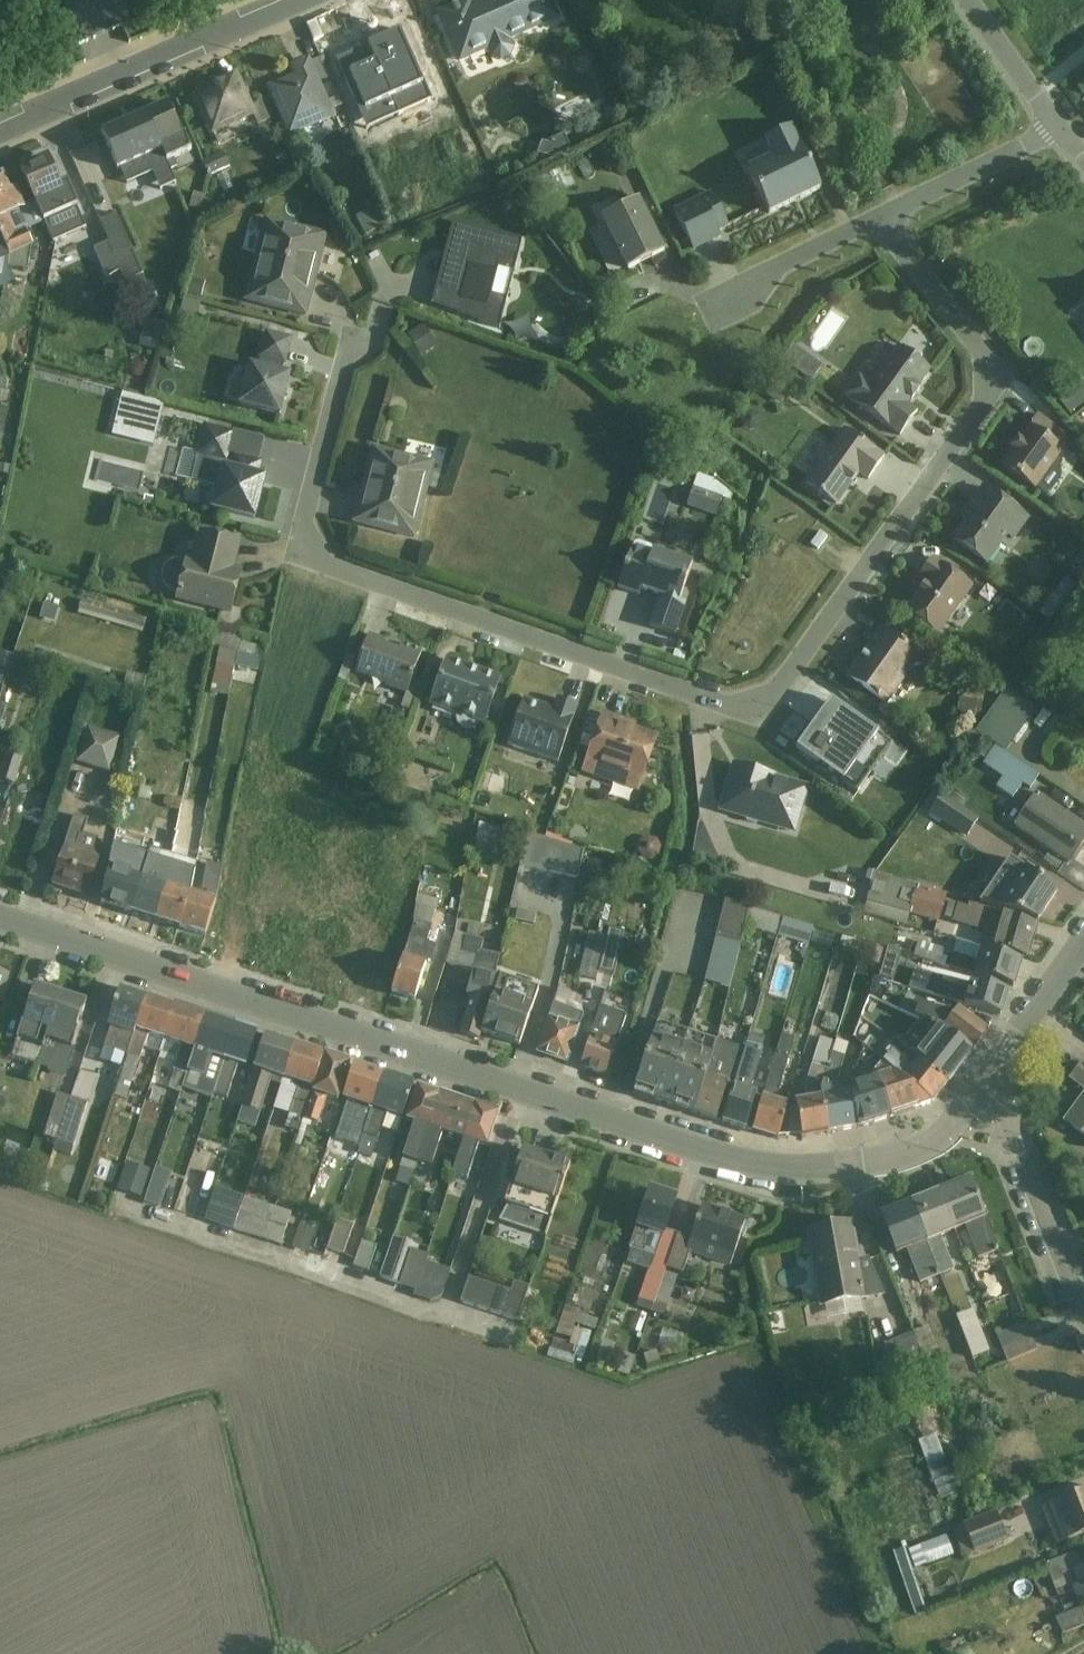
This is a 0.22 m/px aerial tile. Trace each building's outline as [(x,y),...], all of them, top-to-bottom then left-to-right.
[(560,21),(551,0),(473,0),(436,16),(459,67),(560,21)] [(289,144),(336,123),(307,60),(288,68),(293,80),(266,92),(289,144)] [(216,138),(255,121),(235,75),(196,93),(216,138)] [(163,163),(187,153),(168,108),(144,118),(163,163)] [(163,163),(144,118),(103,135),(123,180),(163,163)] [(768,217),(820,191),(789,128),(737,154),(768,217)] [(43,222),(77,206),(55,157),(21,173),(43,222)] [(21,214),(4,177),(0,179),(0,224),(21,214)] [(696,253),(731,237),(714,199),(678,215),(696,253)] [(631,276),(667,257),(639,203),(602,222),(631,276)] [(123,246),(112,251),(128,293),(159,281),(130,208),(111,215),(123,246)] [(373,222),(382,240),(401,231),(392,212),(373,222)] [(245,303),(308,318),(327,239),(265,224),(245,303)] [(522,243),(453,226),(432,309),(499,333),(522,243)] [(436,356),(451,349),(444,332),(429,338),(436,356)] [(275,369),(305,375),(312,345),(282,339),(275,369)] [(1056,360),(1055,341),(1040,342),(1041,361),(1056,360)] [(842,399),(900,439),(917,414),(907,408),(932,372),(898,349),(874,384),(859,375),(842,399)] [(238,412),(282,422),(292,379),(248,369),(238,412)] [(136,396),(128,434),(171,443),(178,404),(136,396)] [(1002,470),(1037,493),(1065,450),(1030,428),(1002,470)] [(886,460),(843,429),(802,486),(835,509),(857,479),(867,486),(886,460)] [(351,531),(418,546),(435,467),(368,453),(351,531)] [(211,515),(255,526),(266,482),(222,471),(211,515)] [(677,474),(654,512),(683,529),(705,491),(677,474)] [(953,543),(995,571),(1028,522),(986,494),(953,543)] [(819,534),(810,548),(818,554),(828,540),(819,534)] [(175,606),(234,619),(241,588),(228,585),(238,545),(198,536),(191,566),(184,564),(175,606)] [(648,629),(676,638),(697,568),(631,548),(618,592),(656,604),(648,629)] [(900,611),(939,639),(975,590),(936,561),(900,611)] [(847,681),(888,709),(922,660),(881,632),(847,681)] [(354,677),(407,698),(424,655),(370,635),(354,677)] [(231,636),(232,692),(268,691),(268,678),(264,678),(264,658),(255,658),(255,636),(231,636)] [(430,707),(485,729),(503,684),(448,663),(430,707)] [(508,750),(558,767),(579,707),(555,699),(552,708),(526,698),(508,750)] [(831,702),(796,751),(857,794),(892,745),(831,702)] [(580,777),(639,797),(659,738),(600,718),(580,777)] [(102,737),(100,779),(136,781),(138,739),(102,737)] [(23,796),(31,799),(42,767),(23,761),(21,765),(0,758),(0,817),(14,822),(23,796)] [(719,815),(795,839),(812,789),(735,764),(719,815)] [(1083,846),(1083,828),(1039,797),(1016,830),(1070,867),(1083,846)] [(951,822),(988,845),(1000,826),(963,803),(951,822)] [(139,834),(133,859),(167,866),(173,842),(139,834)] [(52,892),(89,904),(107,848),(70,836),(52,892)] [(1039,923),(1059,897),(1011,864),(980,909),(1005,915),(1039,923)] [(131,913),(157,923),(170,889),(144,879),(131,913)] [(844,888),(843,900),(861,901),(862,890),(844,888)] [(179,931),(193,898),(170,889),(157,923),(179,931)] [(179,931),(205,941),(218,908),(193,898),(179,931)] [(753,993),(771,911),(738,904),(721,986),(753,993)] [(534,914),(533,930),(553,931),(554,915),(534,914)] [(1031,960),(1039,923),(1005,915),(997,952),(1031,960)] [(338,943),(302,937),(305,925),(285,921),(277,963),(333,972),(338,943)] [(786,939),(830,947),(833,930),(788,922),(786,939)] [(426,956),(444,958),(447,929),(428,928),(426,956)] [(490,977),(499,946),(472,938),(463,968),(490,977)] [(603,982),(617,981),(616,970),(627,969),(623,939),(599,941),(603,982)] [(380,991),(386,948),(349,943),(343,987),(380,991)] [(392,999),(415,1006),(429,961),(406,954),(392,999)] [(973,980),(1014,992),(1022,965),(981,954),(973,980)] [(479,1044),(481,1037),(500,982),(474,973),(465,1000),(471,1002),(458,1037),(479,1044)] [(10,979),(0,976),(0,1006),(10,979)] [(481,1037),(520,1051),(539,996),(500,982),(481,1037)] [(965,1009),(1001,1020),(1008,997),(972,986),(965,1009)] [(108,1024),(134,1033),(147,996),(121,987),(108,1024)] [(46,1038),(59,998),(35,990),(21,1029),(46,1038)] [(165,1044),(178,1007),(147,996),(134,1033),(165,1044)] [(46,1038),(72,1047),(86,1007),(59,998),(46,1038)] [(165,1044),(195,1054),(208,1018),(178,1007),(165,1044)] [(537,1056),(569,1066),(585,1018),(553,1007),(537,1056)] [(974,1056),(990,1035),(959,1012),(943,1033),(974,1056)] [(224,1064),(237,1028),(208,1018),(195,1054),(224,1064)] [(580,1072),(607,1080),(624,1025),(609,1020),(603,1039),(591,1035),(580,1072)] [(224,1064),(246,1072),(259,1036),(237,1028),(224,1064)] [(769,1031),(755,1081),(772,1086),(786,1036),(769,1031)] [(974,1056),(943,1033),(919,1065),(950,1088),(974,1056)] [(254,1071),(285,1083),(298,1049),(267,1037),(254,1071)] [(784,1093),(802,1097),(815,1043),(797,1039),(784,1093)] [(835,1039),(828,1074),(845,1077),(852,1043),(835,1039)] [(854,1044),(850,1060),(864,1063),(868,1048),(854,1044)] [(313,1093),(326,1060),(298,1049),(285,1083),(313,1093)] [(636,1097),(667,1107),(680,1065),(649,1055),(636,1097)] [(313,1093),(338,1103),(351,1070),(326,1060),(313,1093)] [(1082,1064),(1069,1083),(1083,1094),(1083,1065),(1082,1064)] [(697,1117),(710,1075),(680,1065),(667,1107),(697,1117)] [(933,1110),(950,1088),(919,1065),(902,1087),(933,1110)] [(375,1114),(387,1080),(356,1070),(345,1104),(375,1114)] [(697,1117),(717,1123),(730,1081),(710,1075),(697,1117)] [(894,1120),(933,1110),(902,1087),(894,1079),(881,1084),(894,1120)] [(375,1114),(402,1123),(414,1089),(387,1080),(375,1114)] [(860,1132),(894,1120),(881,1084),(851,1093),(860,1132)] [(723,1126),(746,1133),(757,1096),(733,1089),(723,1126)] [(407,1125),(433,1133),(443,1099),(417,1091),(407,1125)] [(860,1132),(851,1093),(824,1100),(830,1139),(860,1132)] [(1063,1124),(1083,1139),(1083,1095),(1063,1124)] [(457,1141),(468,1106),(443,1099),(433,1133),(457,1141)] [(800,1142),(830,1139),(824,1100),(796,1106),(800,1142)] [(74,1101),(65,1146),(93,1152),(103,1108),(74,1101)] [(754,1138),(778,1145),(789,1109),(764,1102),(754,1138)] [(457,1141),(486,1150),(497,1115),(468,1106),(457,1141)] [(503,1207),(551,1223),(570,1167),(523,1151),(503,1207)] [(137,1196),(165,1203),(172,1177),(144,1169),(137,1196)] [(957,1229),(986,1217),(969,1177),(940,1189),(957,1229)] [(635,1221),(664,1232),(679,1191),(650,1181),(635,1221)] [(957,1229),(940,1189),(911,1202),(928,1242),(957,1229)] [(302,1253),(313,1220),(250,1199),(239,1232),(302,1253)] [(688,1248),(731,1264),(748,1219),(706,1202),(688,1248)] [(900,1254),(928,1242),(911,1202),(883,1214),(900,1254)] [(819,1303),(865,1296),(851,1217),(806,1225),(819,1303)] [(415,1222),(418,1237),(434,1235),(431,1219),(415,1222)] [(376,1233),(355,1224),(344,1252),(365,1261),(376,1233)] [(308,1249),(326,1258),(336,1237),(318,1228),(308,1249)] [(398,1285),(440,1296),(451,1251),(409,1240),(398,1285)] [(379,1246),(372,1270),(389,1275),(396,1251),(379,1246)] [(531,1285),(528,1294),(488,1279),(479,1305),(542,1329),(555,1293),(531,1285)] [(586,1310),(572,1337),(576,1339),(569,1353),(597,1367),(617,1325),(586,1310)] [(975,1320),(991,1366),(1014,1358),(997,1312),(975,1320)] [(1053,1344),(1079,1340),(1077,1327),(1048,1331),(1048,1329),(1017,1333),(1021,1362),(1055,1357),(1053,1344)] [(921,1339),(905,1348),(914,1365),(930,1356),(921,1339)] [(957,1440),(939,1445),(946,1472),(963,1468),(957,1440)] [(957,1500),(988,1490),(981,1466),(950,1476),(957,1500)] [(1083,1532),(1083,1489),(1043,1505),(1058,1543),(1083,1532)] [(970,1537),(984,1564),(1028,1541),(1014,1514),(970,1537)]
